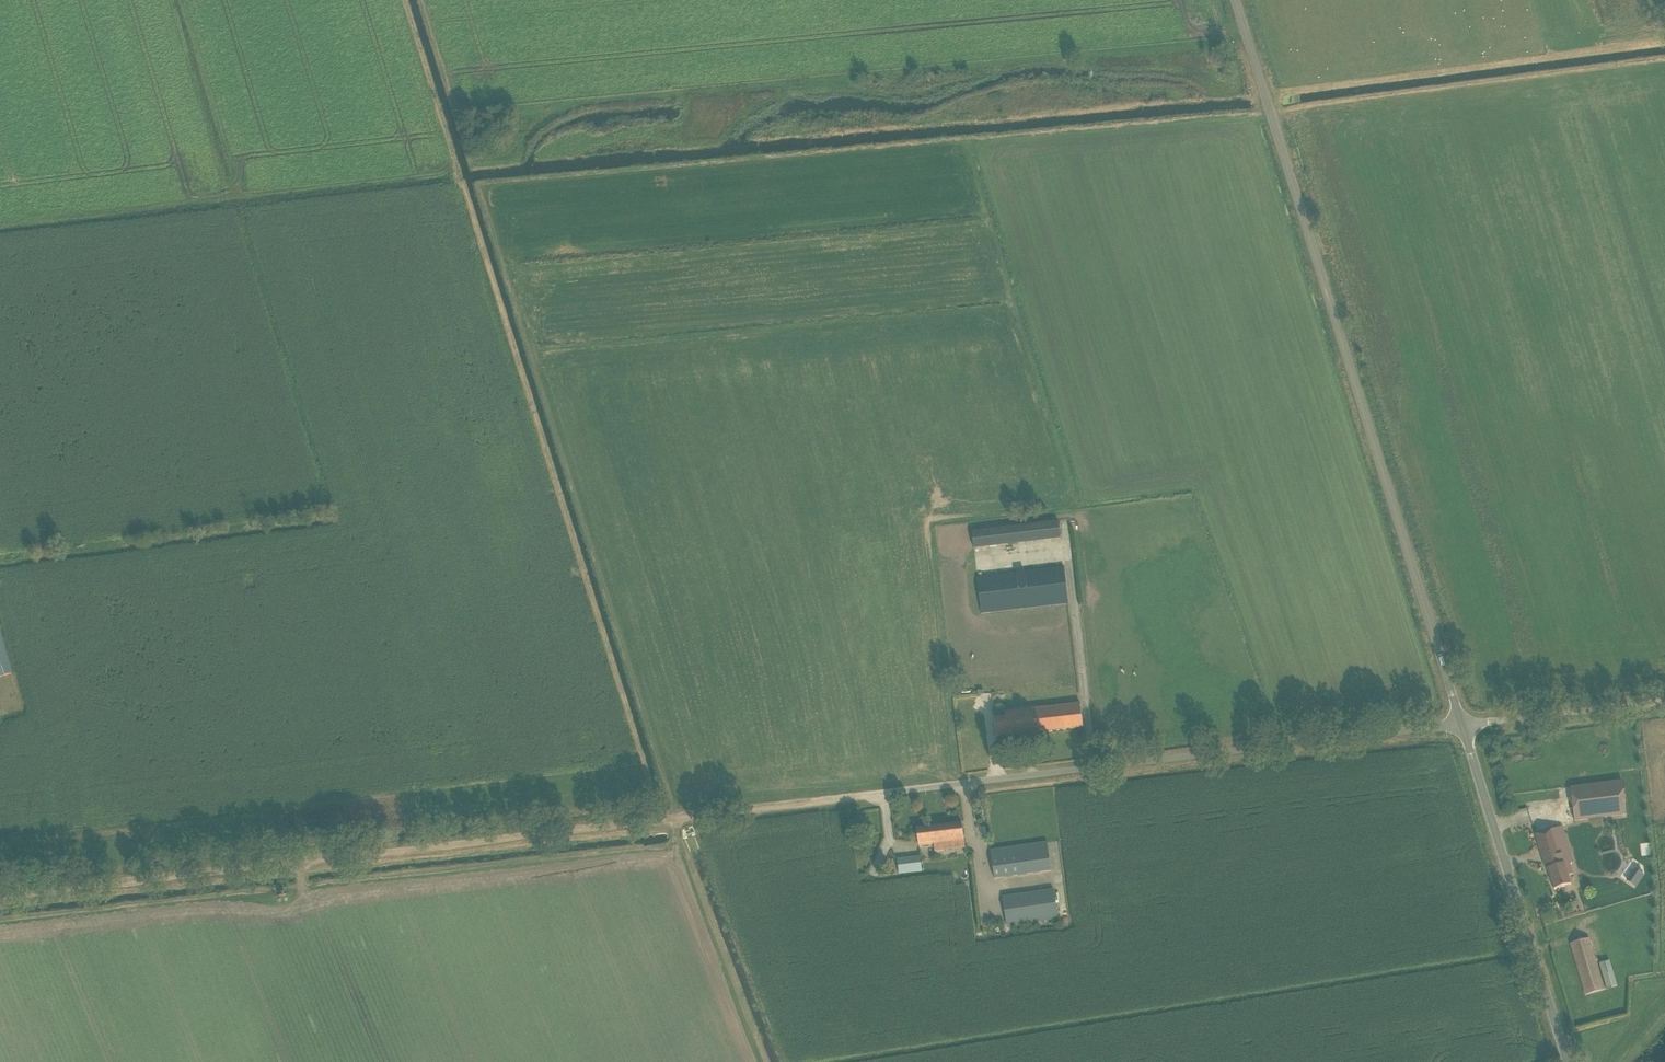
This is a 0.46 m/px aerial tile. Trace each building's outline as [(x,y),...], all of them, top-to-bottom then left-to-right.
[(970,533),(973,550),(1059,539),(1057,522),(970,533)] [(977,578),(981,615),(1021,610),(1022,613),(1068,608),(1063,567),(977,578)] [(13,674),(1,628),(0,628),(0,677),(13,674)] [(995,727),(997,738),(1084,728),(1082,717),(1080,703),(1006,712),(1006,717),(995,718),(995,727)] [(1571,787),(1575,820),(1625,814),(1621,781),(1571,787)] [(962,823),(917,828),(919,846),(934,844),(935,851),(945,850),(944,843),(964,841),(962,824),(962,823)] [(1548,869),(1554,890),(1564,887),(1570,885),(1568,876),(1573,875),(1570,864),(1572,863),(1562,827),(1546,832),(1535,835),(1546,870),(1548,869)] [(991,851),(995,879),(1051,871),(1047,843),(991,851)] [(897,859),(899,876),(922,873),(920,857),(897,859)] [(1643,875),(1635,869),(1627,880),(1635,886),(1643,875)] [(1612,880),(1620,886),(1624,881),(1617,875),(1612,880)] [(1002,897),(1007,926),(1058,918),(1054,889),(1002,897)] [(1570,943),(1585,995),(1604,990),(1589,938),(1570,943)]
